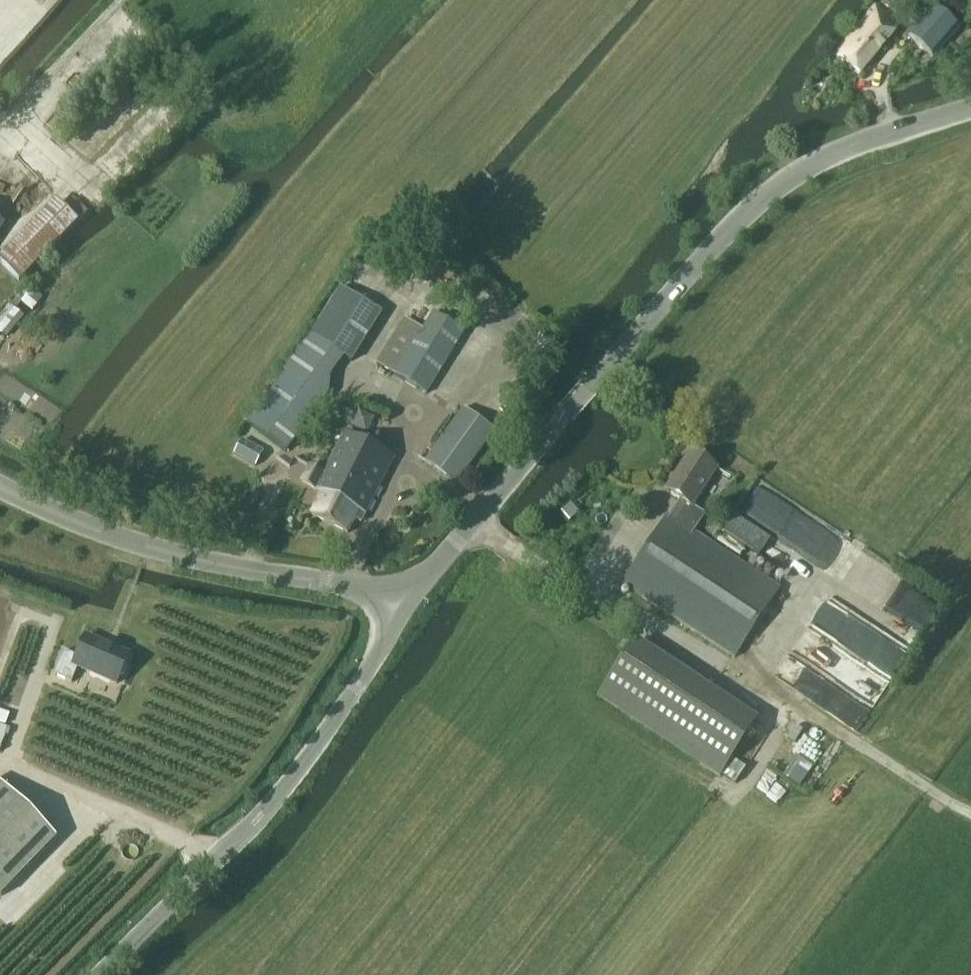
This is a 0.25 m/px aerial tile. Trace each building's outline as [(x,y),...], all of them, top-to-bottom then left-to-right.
[(852,34),(835,55),(860,75),(900,26),(876,7),(852,34)] [(932,59),(959,29),(935,7),(908,37),(932,59)] [(918,65),(921,70),(931,65),(928,59),(918,65)] [(19,281),(77,221),(60,204),(1,264),(19,281)] [(381,314),(339,288),(311,333),(282,372),(285,374),(248,425),(284,452),(324,398),(327,380),(344,357),(351,362),(381,314)] [(7,338),(24,318),(11,307),(0,319),(0,332),(7,338)] [(404,319),(376,363),(426,394),(451,353),(421,335),(423,331),(404,319)] [(456,484),(494,431),(463,409),(425,461),(456,484)] [(359,410),(351,425),(367,433),(375,418),(359,410)] [(506,430),(510,425),(504,420),(500,426),(506,430)] [(329,496),(365,514),(393,459),(345,434),(325,474),(337,480),(329,496)] [(242,441),(234,455),(255,466),(263,452),(242,441)] [(669,517),(694,533),(706,515),(692,506),(716,470),(691,453),(666,491),(680,500),(669,517)] [(361,523),(365,514),(329,496),(337,480),(325,474),(324,475),(309,467),(302,482),(322,492),(311,515),(348,533),(355,519),(361,523)] [(694,533),(669,517),(668,516),(623,584),(735,658),(780,589),(694,533)] [(735,516),(724,533),(758,556),(769,539),(735,516)] [(920,635),(939,608),(862,555),(843,582),(920,635)] [(853,621),(839,647),(807,629),(792,656),(877,702),(890,678),(892,679),(907,651),(853,621)] [(64,651),(54,675),(72,683),(78,668),(116,684),(120,677),(124,675),(128,667),(126,663),(129,655),(85,636),(77,657),(64,651)] [(634,643),(600,696),(721,776),(731,760),(755,723),(755,722),(752,726),(632,648),(635,644),(634,643)] [(828,685),(805,668),(795,681),(829,706),(839,692),(828,685)] [(5,724),(8,715),(0,712),(0,723),(5,724)] [(9,729),(0,726),(0,754),(9,729)] [(826,750),(831,739),(809,729),(804,740),(826,750)] [(797,758),(784,777),(800,787),(812,768),(797,758)] [(731,760),(721,776),(734,784),(744,769),(731,760)] [(56,838),(0,783),(0,895),(56,838)]
